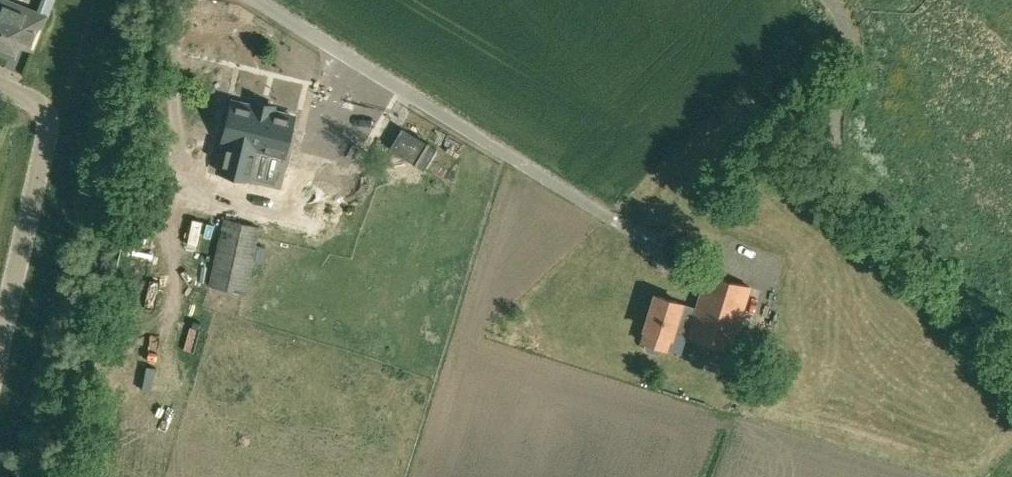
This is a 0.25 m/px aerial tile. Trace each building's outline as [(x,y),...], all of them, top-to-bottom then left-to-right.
[(1,45),(16,52),(19,44),(32,49),(46,15),(8,0),(0,0),(0,47),(1,45)] [(275,111),(250,105),(233,101),(223,142),(225,142),(217,170),(251,178),(258,150),(282,156),(283,156),(293,115),(275,111)] [(423,170),(436,149),(401,128),(390,148),(423,170)] [(224,218),(209,285),(244,293),(259,227),(224,218)] [(671,331),(730,349),(750,286),(707,273),(695,313),(678,308),(680,302),(656,295),(642,342),(666,349),(671,331)]
